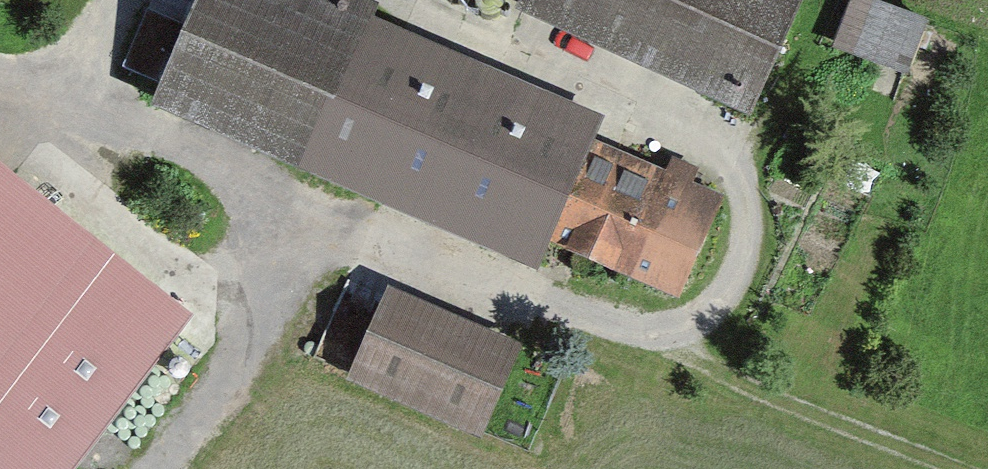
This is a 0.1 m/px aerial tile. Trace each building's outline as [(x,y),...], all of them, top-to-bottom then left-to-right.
[(710,199),(576,139),(585,116),(353,21),(361,3),(353,0),(181,0),(134,105),(519,264),(527,242),(669,300),(710,199)] [(502,4),(735,108),(783,0),(504,0),(502,4)] [(835,54),(903,79),(923,23),(859,0),(855,0),(835,54)] [(0,156),(0,468),(81,468),(203,319),(0,156)] [(347,392),(481,449),(522,352),(388,296),(347,392)] [(345,305),(322,355),(347,366),(370,317),(345,305)]
